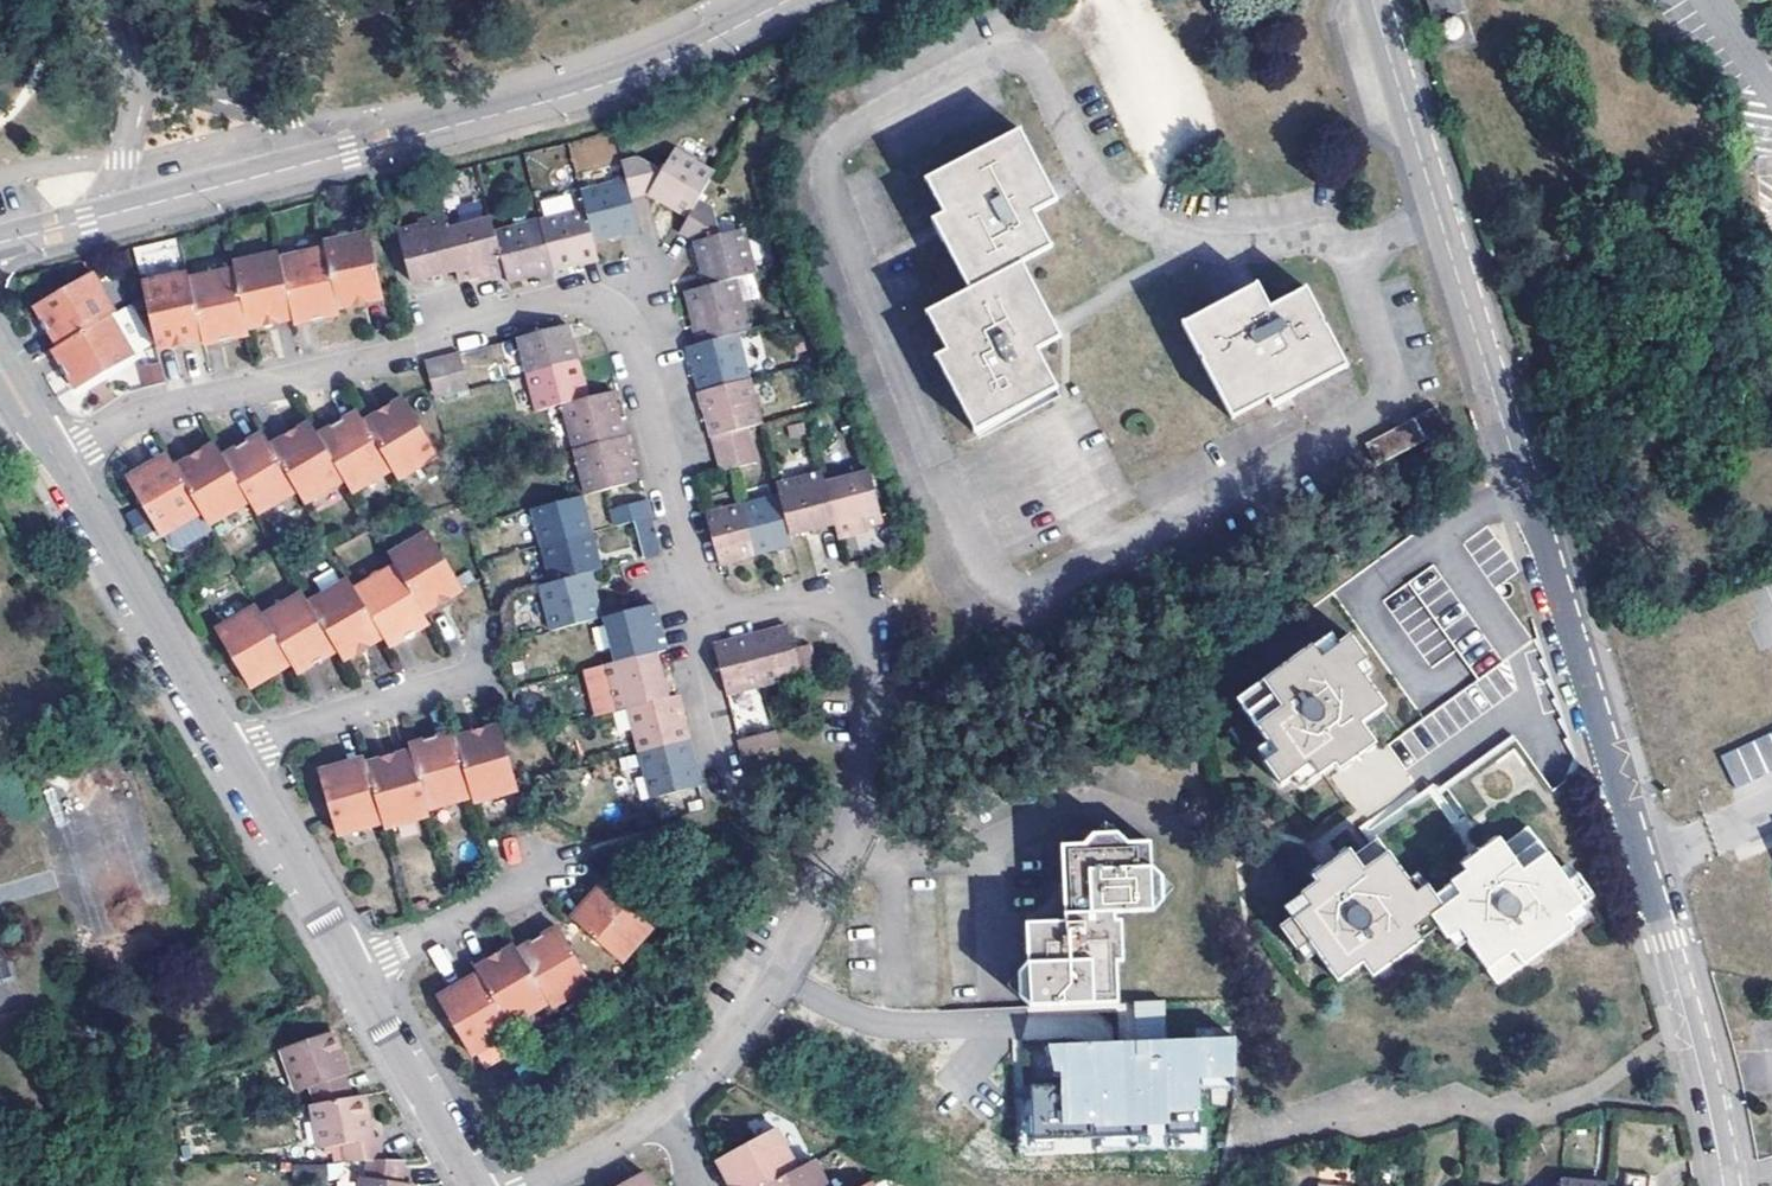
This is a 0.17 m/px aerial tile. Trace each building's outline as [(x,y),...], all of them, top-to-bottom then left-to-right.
[(1473,39),(1460,0),(1437,0),(1433,1),(1447,47),(1473,39)] [(1051,179),(1025,128),(930,178),(948,214),(937,220),(939,223),(942,229),(945,235),(974,289),(932,311),(952,350),(941,356),(979,430),(1056,390),(1064,386),(1058,373),(1044,345),(1058,338),(1067,333),(1061,321),(1058,316),(1029,260),(1057,246),(1039,210),(1060,198),(1055,188),(1051,179)] [(571,141),(575,170),(609,165),(605,136),(571,141)] [(623,181),(628,200),(647,195),(657,201),(686,218),(696,201),(712,174),(669,150),(657,170),(633,157),(617,161),(623,181)] [(578,193),(583,211),(591,242),(610,237),(636,231),(628,200),(623,181),(578,193)] [(731,281),(752,276),(740,231),(717,236),(710,210),(696,201),(686,218),(676,234),(692,243),(700,275),(704,289),(731,281)] [(537,222),(550,273),(568,268),(596,261),(591,242),(583,211),(537,222)] [(442,231),(453,273),(456,282),(481,276),(500,271),(491,235),(487,221),(442,231)] [(428,279),(453,273),(442,231),(440,222),(393,233),(406,284),(428,279)] [(491,235),(500,271),(504,284),(524,279),(550,273),(537,222),(491,235)] [(322,252),(335,311),(358,306),(381,300),(366,235),(320,246),(322,252)] [(276,263),(290,323),(291,329),(316,322),(337,317),(335,311),(322,252),(276,263)] [(231,272),(245,333),(268,328),(290,323),(276,263),(275,257),(230,267),(231,272)] [(246,338),(245,333),(231,272),(186,283),(199,343),(200,349),(224,343),(246,338)] [(139,289),(153,353),(176,348),(199,343),(186,283),(184,277),(139,289)] [(56,352),(108,321),(111,319),(88,279),(33,311),(42,327),(56,352)] [(704,289),(683,294),(688,316),(696,345),(735,335),(745,333),(731,281),(704,289)] [(1258,306),(1267,301),(1261,290),(1236,303),(1224,309),(1229,320),(1258,306)] [(1348,370),(1309,292),(1272,310),(1267,301),(1258,306),(1229,320),(1224,309),(1221,311),(1186,328),(1234,422),(1270,402),(1273,408),(1348,370)] [(130,361),(108,321),(56,352),(51,355),(63,375),(74,394),(130,361)] [(526,377),(574,364),(565,328),(517,341),(526,377)] [(698,394),(747,380),(735,335),(696,345),(686,348),(689,359),(698,394)] [(432,401),(463,393),(454,358),(422,366),(432,401)] [(535,413),(562,406),(584,401),(574,364),(526,377),(535,413)] [(709,439),(747,429),(760,426),(747,380),(698,394),(702,410),(709,439)] [(573,451),(622,438),(612,400),(610,394),(584,401),(562,406),(573,451)] [(383,413),(361,426),(389,474),(396,485),(435,461),(399,403),(383,413)] [(1412,422),(1423,442),(1444,430),(1434,411),(1419,419),(1412,422)] [(340,426),(316,440),(343,485),(350,497),(389,474),(361,426),(356,416),(340,426)] [(1423,442),(1412,422),(1366,447),(1378,467),(1423,442)] [(268,452),(294,496),(302,509),(343,485),(316,440),(308,427),(291,437),(268,452)] [(714,456),(751,445),(747,429),(709,439),(714,456)] [(244,447),(221,461),(248,508),(255,519),(294,496),(268,452),(260,438),(244,447)] [(573,451),(586,497),(635,484),(625,449),(622,438),(573,451)] [(719,474),(756,464),(751,445),(714,456),(719,474)] [(174,473),(201,518),(209,531),(248,508),(221,461),(214,450),(197,460),(174,473)] [(162,541),(201,518),(174,473),(166,460),(126,484),(138,504),(161,542),(162,541)] [(825,487),(836,525),(838,534),(857,529),(882,522),(868,474),(825,487)] [(789,536),(836,525),(825,487),(824,480),(777,492),(779,498),(789,536)] [(541,548),(590,534),(581,498),(532,511),(541,548)] [(741,508),(754,556),(791,546),(789,536),(779,498),(741,508)] [(612,528),(632,523),(650,518),(645,501),(608,510),(612,528)] [(741,508),(703,518),(716,566),(754,556),(741,508)] [(209,531),(201,518),(162,541),(169,554),(178,556),(212,536),(209,531)] [(632,523),(642,561),(660,556),(650,518),(632,523)] [(550,585),(588,575),(600,572),(597,561),(590,534),(541,548),(550,585)] [(387,560),(393,571),(421,617),(443,604),(461,593),(427,535),(387,560)] [(1437,568),(1387,594),(1424,666),(1453,651),(1441,629),(1463,618),(1437,568)] [(381,642),(387,652),(409,638),(427,627),(421,617),(393,571),(353,595),(381,642)] [(548,633),(599,620),(591,589),(588,575),(550,585),(537,588),(548,633)] [(364,653),(381,642),(353,595),(347,584),(308,608),(337,656),(342,666),(364,653)] [(263,623),(291,670),(296,679),(318,667),(337,656),(308,608),(302,599),(263,623)] [(614,665),(655,654),(666,651),(656,614),(654,605),(602,619),(614,665)] [(263,623),(257,613),(218,636),(234,663),(251,692),(291,670),(263,623)] [(799,676),(803,688),(821,683),(811,646),(794,650),(787,626),(779,628),(749,636),(763,685),(799,676)] [(763,685),(749,636),(722,643),(712,646),(725,695),(763,685)] [(1330,636),(1312,650),(1320,661),(1339,648),(1330,636)] [(1359,728),(1383,710),(1363,682),(1355,671),(1365,664),(1349,640),(1339,648),(1320,661),(1312,650),(1239,704),(1276,756),(1264,764),(1280,787),(1307,768),(1316,780),(1335,767),(1341,775),(1348,770),(1375,750),(1359,728)] [(627,710),(666,700),(663,686),(655,654),(614,665),(605,667),(616,713),(627,710)] [(1373,675),(1365,664),(1355,671),(1363,682),(1373,675)] [(627,710),(639,755),(689,742),(681,709),(678,696),(666,700),(627,710)] [(452,744),(470,802),(471,808),(515,795),(496,731),(478,737),(452,744)] [(1721,754),(1736,787),(1771,770),(1771,731),(1721,754)] [(742,759),(780,749),(775,732),(737,742),(742,759)] [(408,752),(409,757),(426,815),(470,802),(452,744),(451,739),(431,745),(408,752)] [(651,800),(701,787),(698,776),(689,742),(639,755),(651,800)] [(365,770),(382,828),(384,834),(428,821),(426,815),(409,757),(388,763),(365,770)] [(365,770),(364,764),(320,777),(329,808),(339,842),(382,828),(365,770)] [(1425,909),(1433,920),(1442,932),(1449,942),(1461,934),(1500,986),(1574,932),(1566,921),(1596,900),(1579,877),(1568,884),(1530,832),(1512,845),(1505,836),(1485,851),(1476,857),(1470,861),(1464,866),(1471,875),(1454,887),(1462,898),(1445,910),(1437,900),(1425,909)] [(1425,909),(1437,900),(1428,888),(1418,894),(1411,884),(1381,843),(1367,853),(1356,861),(1349,853),(1330,867),(1315,878),(1320,887),(1303,898),(1312,911),(1283,932),(1300,955),(1312,946),(1340,983),(1365,966),(1375,980),(1425,944),(1417,932),(1433,920),(1425,909)] [(1154,914),(1152,847),(1065,851),(1068,926),(1029,928),(1032,1007),(1119,1004),(1117,966),(1122,966),(1122,924),(1116,924),(1115,916),(1154,914)] [(1420,877),(1411,884),(1418,894),(1428,888),(1420,877)] [(1454,887),(1437,900),(1445,910),(1462,898),(1454,887)] [(573,924),(622,967),(653,932),(603,891),(573,924)] [(1425,944),(1442,932),(1433,920),(1417,932),(1425,944)] [(540,945),(519,957),(550,1009),(553,1015),(594,991),(560,933),(540,945)] [(479,980),(510,1032),(550,1009),(519,957),(516,952),(498,963),(476,975),(479,980)] [(510,1032),(479,980),(440,1002),(453,1023),(474,1059),(513,1037),(510,1032)] [(1166,1002),(1137,1004),(1139,1042),(1168,1041),(1166,1002)] [(314,1106),(351,1100),(331,1035),(287,1050),(301,1092),(308,1089),(314,1106)] [(1088,1044),(1061,1045),(1062,1075),(1062,1084),(1031,1085),(1031,1087),(1032,1092),(1032,1097),(1033,1140),(1204,1134),(1203,1090),(1202,1079),(1236,1076),(1237,1039),(1196,1040),(1168,1041),(1139,1042),(1129,1043),(1120,1043),(1100,1044),(1088,1044)] [(1044,1046),(1049,1075),(1062,1075),(1061,1045),(1044,1046)] [(1236,1076),(1202,1079),(1203,1090),(1212,1089),(1235,1088),(1236,1076)] [(367,1164),(383,1164),(378,1139),(369,1140),(362,1098),(351,1100),(314,1106),(323,1149),(342,1145),(346,1164),(367,1164)] [(802,1166),(781,1127),(731,1152),(740,1170),(743,1176),(736,1179),(740,1185),(764,1185),(802,1166)] [(740,1170),(731,1152),(724,1156),(736,1179),(743,1176),(740,1170)] [(802,1166),(764,1185),(832,1185),(817,1158),(802,1166)] [(297,1162),(295,1185),(350,1185),(351,1166),(297,1162)] [(367,1164),(364,1185),(410,1185),(402,1185),(404,1164),(383,1164),(367,1164)] [(653,1183),(649,1177),(632,1185),(647,1185),(653,1183)]
